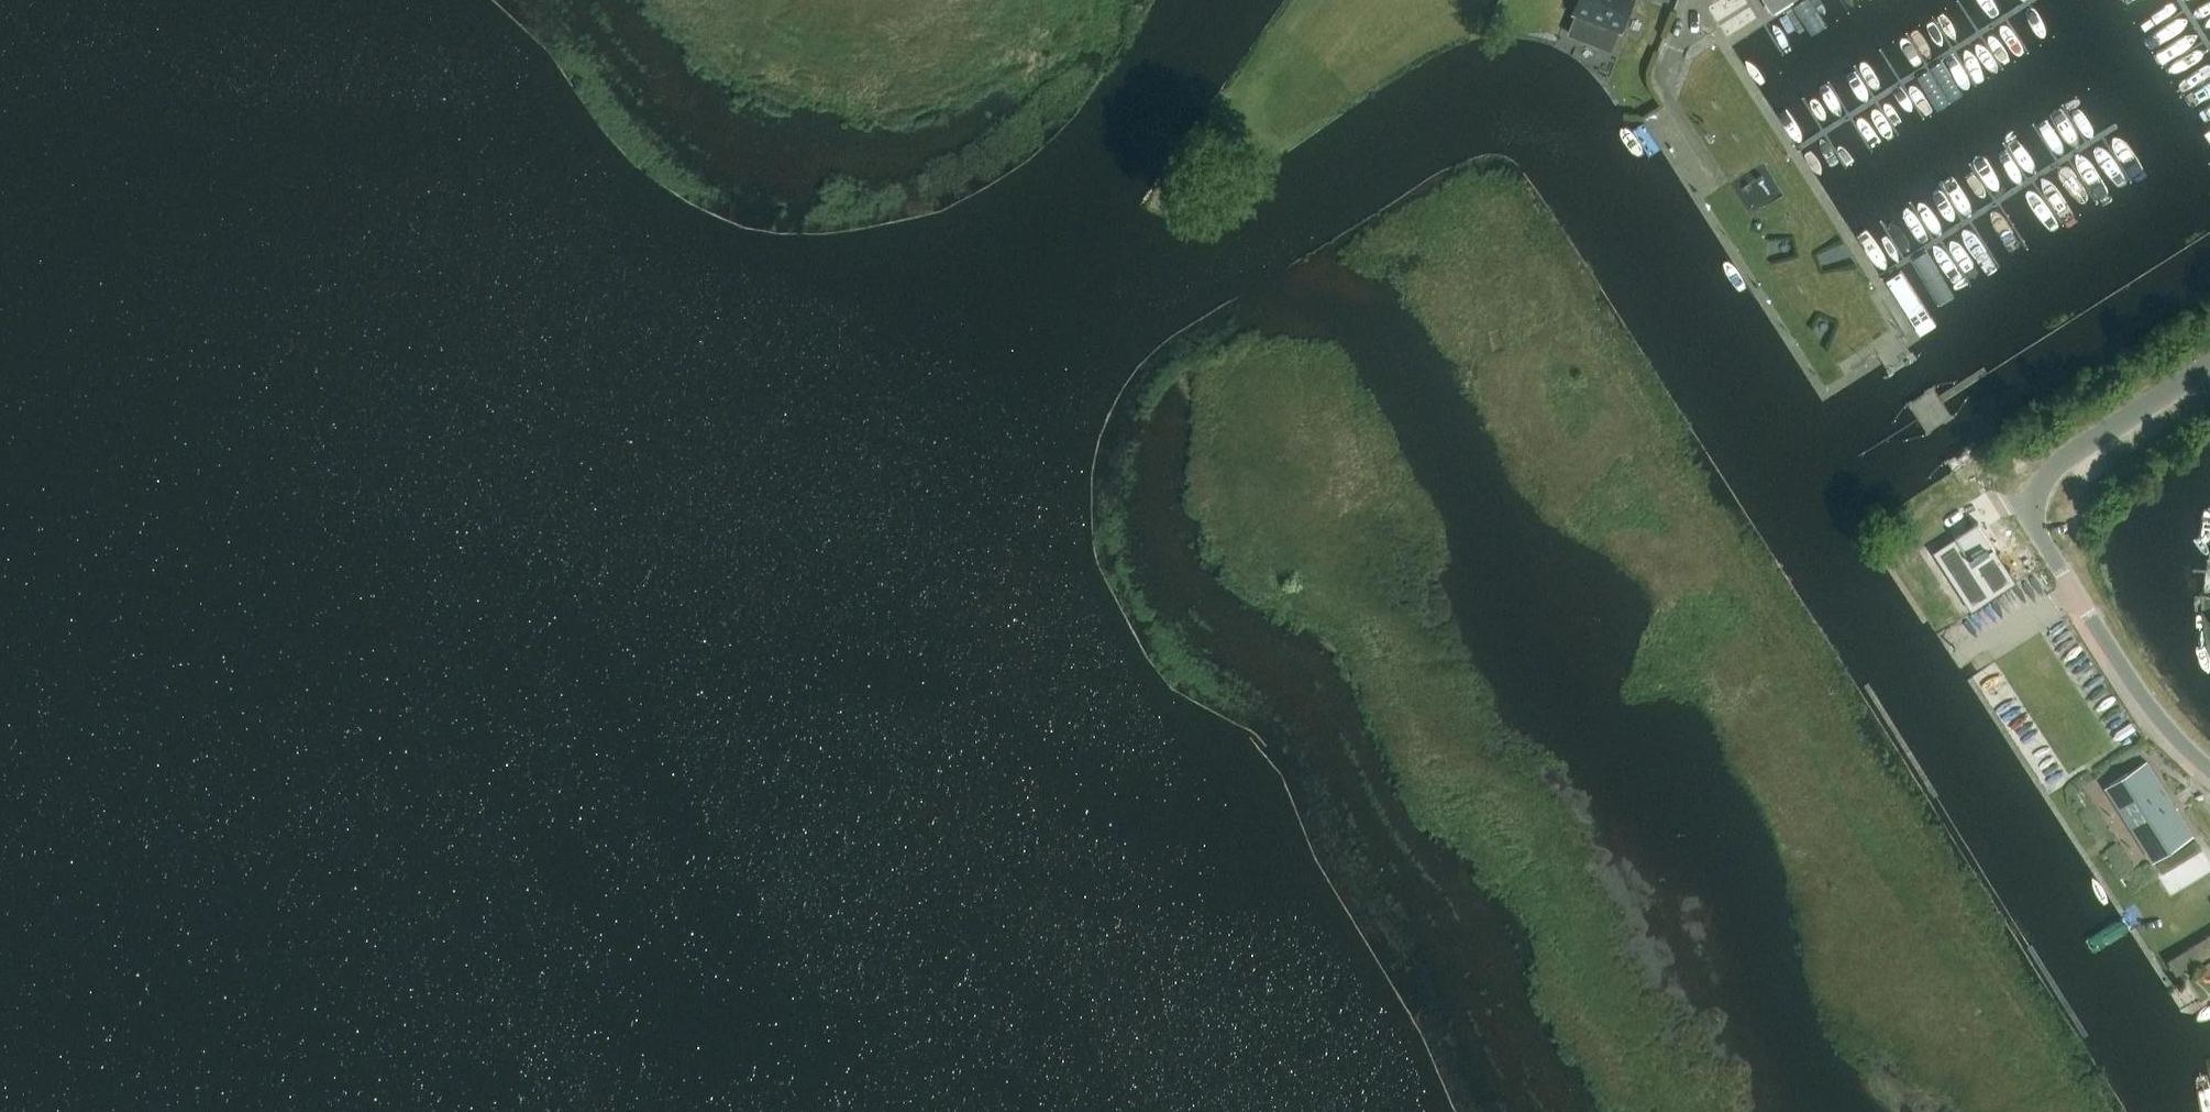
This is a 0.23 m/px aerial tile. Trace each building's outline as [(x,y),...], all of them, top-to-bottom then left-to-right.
[(1571,34),(1613,49),(1621,30),(1624,31),(1635,0),(1580,0),(1575,14),(1578,15),(1571,34)] [(1772,13),(1792,0),(1764,0),(1772,13)] [(1978,523),(1932,552),(1971,613),(2017,583),(1978,523)] [(2147,762),(2111,785),(2157,857),(2193,834),(2147,762)]
